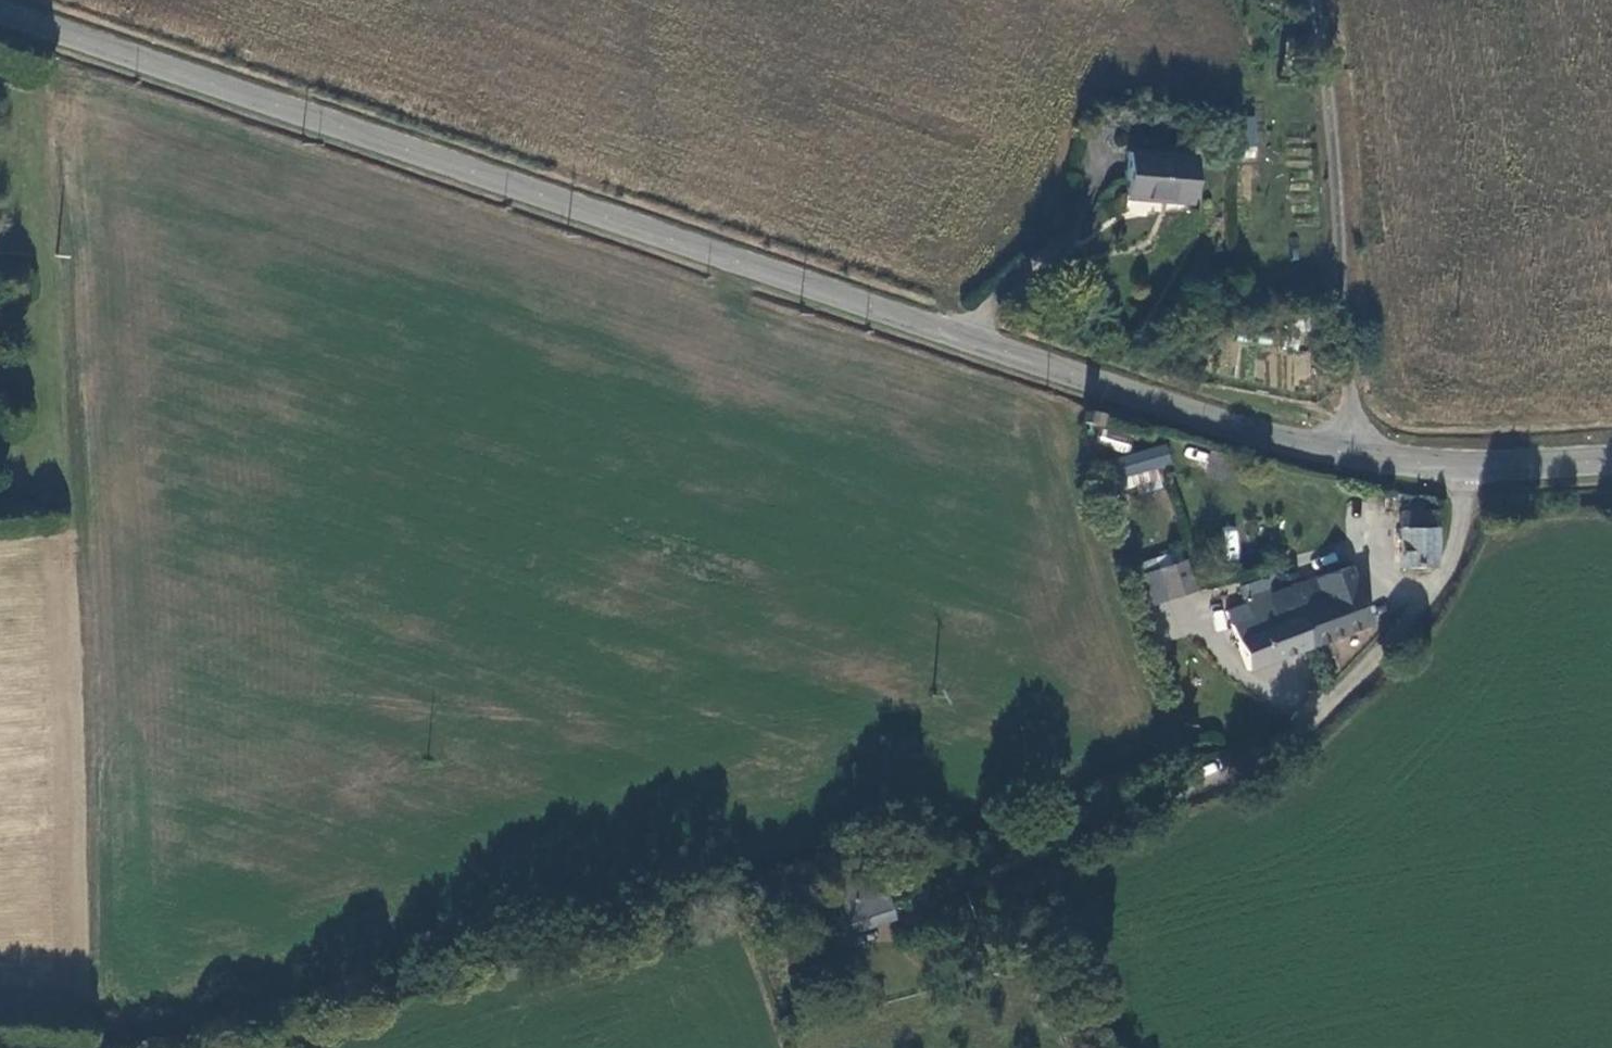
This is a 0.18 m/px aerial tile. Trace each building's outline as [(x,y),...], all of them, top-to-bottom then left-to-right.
[(1255,143),(1259,117),(1246,115),(1242,141),(1255,143)] [(1188,158),(1125,155),(1123,202),(1186,204),(1188,158)] [(1095,411),(1082,408),(1078,422),(1085,424),(1092,426),(1095,411)] [(1120,457),(1128,483),(1174,469),(1166,443),(1120,457)] [(1401,508),(1402,527),(1443,527),(1444,517),(1442,508),(1401,508)] [(1225,527),(1226,558),(1239,557),(1237,527),(1225,527)] [(1405,564),(1435,566),(1439,547),(1443,527),(1402,527),(1405,564)] [(1178,558),(1162,564),(1165,573),(1181,567),(1178,558)] [(1292,586),(1300,614),(1312,643),(1370,620),(1349,563),(1292,586)] [(1162,564),(1153,567),(1167,607),(1192,597),(1181,567),(1165,573),(1162,564)] [(1167,607),(1153,567),(1136,573),(1150,612),(1167,607)] [(1250,668),(1312,643),(1300,614),(1283,621),(1275,603),(1271,592),(1272,578),(1263,577),(1241,586),(1248,602),(1252,614),(1232,623),(1250,668)] [(1292,586),(1271,592),(1275,603),(1283,621),(1300,614),(1292,586)] [(1252,614),(1248,602),(1227,610),(1232,623),(1252,614)] [(878,876),(834,891),(847,924),(890,909),(878,876)] [(894,918),(890,909),(847,924),(851,932),(894,918)] [(783,1024),(787,1034),(798,1031),(794,1020),(783,1024)]
